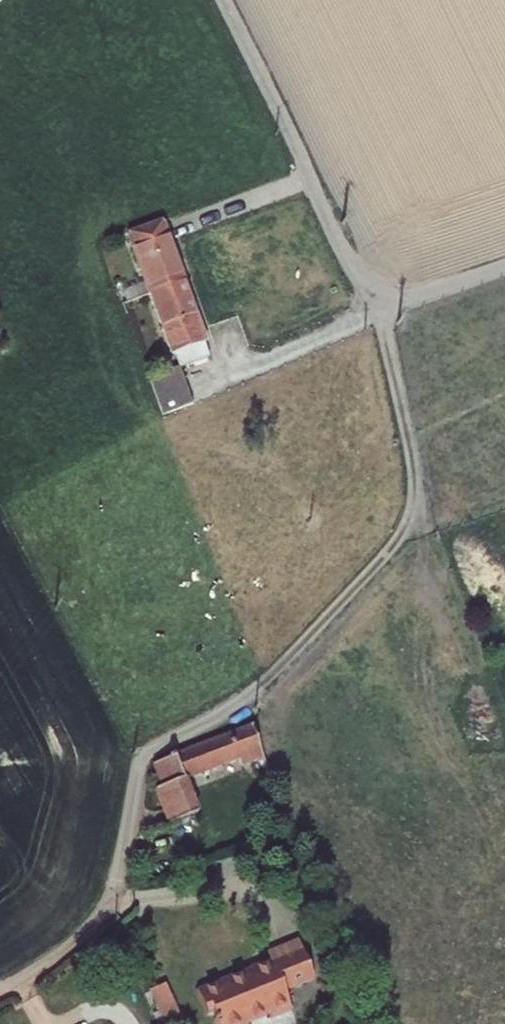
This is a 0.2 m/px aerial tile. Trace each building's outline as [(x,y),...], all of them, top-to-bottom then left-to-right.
[(162,221),(129,233),(151,294),(184,282),(162,221)] [(171,353),(173,352),(179,368),(209,358),(203,343),(205,342),(185,282),(184,282),(151,294),(171,353)] [(163,416),(193,405),(179,368),(149,379),(163,416)] [(265,724),(165,762),(174,785),(168,787),(182,825),(215,812),(203,783),(275,755),(264,727),(266,727),(265,724)] [(296,990),(326,978),(310,939),(279,951),(282,958),(262,966),(264,970),(235,981),(234,979),(209,989),(219,1013),(225,1010),(230,1023),(260,1023),(259,1022),(281,1014),(283,1017),(304,1009),(296,990)] [(176,1023),(185,1023),(193,1020),(178,983),(162,990),(176,1023)]
